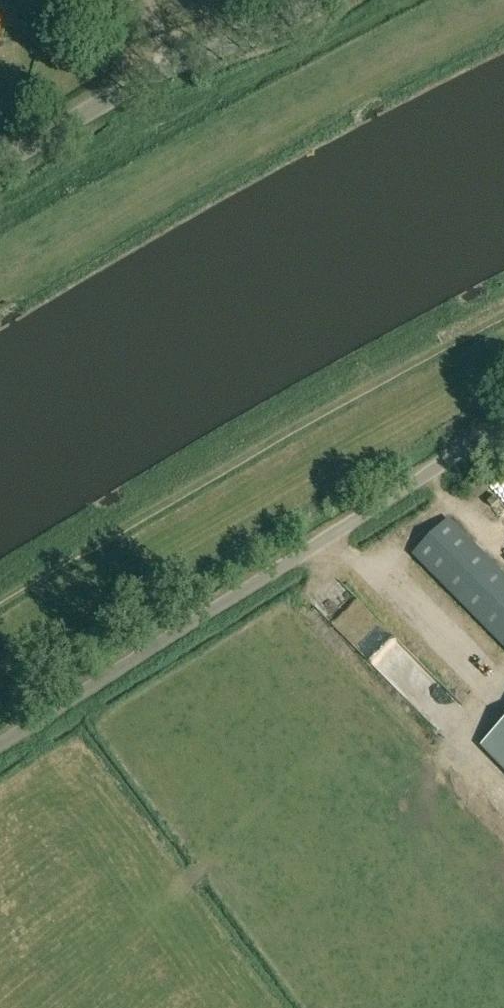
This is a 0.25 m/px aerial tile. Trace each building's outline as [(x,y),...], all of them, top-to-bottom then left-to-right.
[(448,520),(413,556),(503,648),(503,576),(448,520)] [(482,747),(503,768),(503,724),(482,747)]
